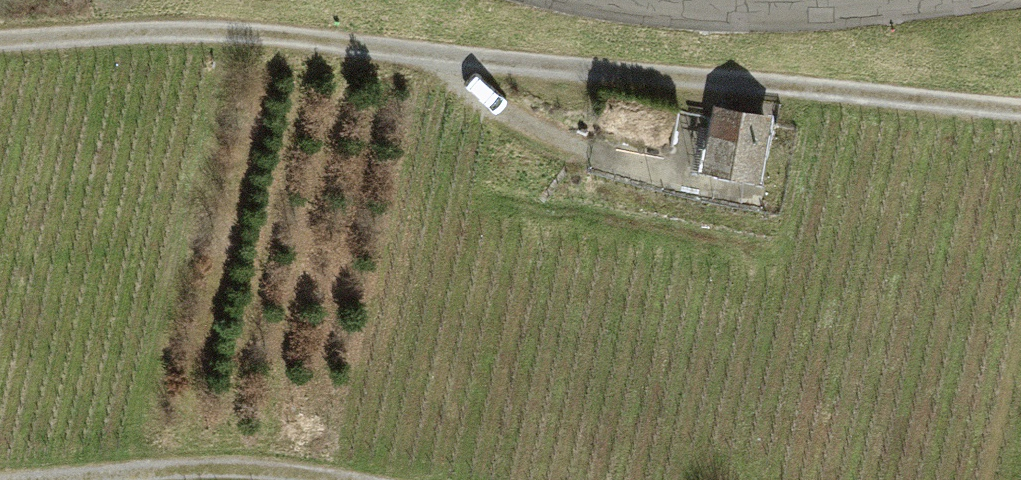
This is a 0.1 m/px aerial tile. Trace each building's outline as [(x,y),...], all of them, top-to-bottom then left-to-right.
[(699,168),(757,180),(770,114),(712,102),(699,168)]
